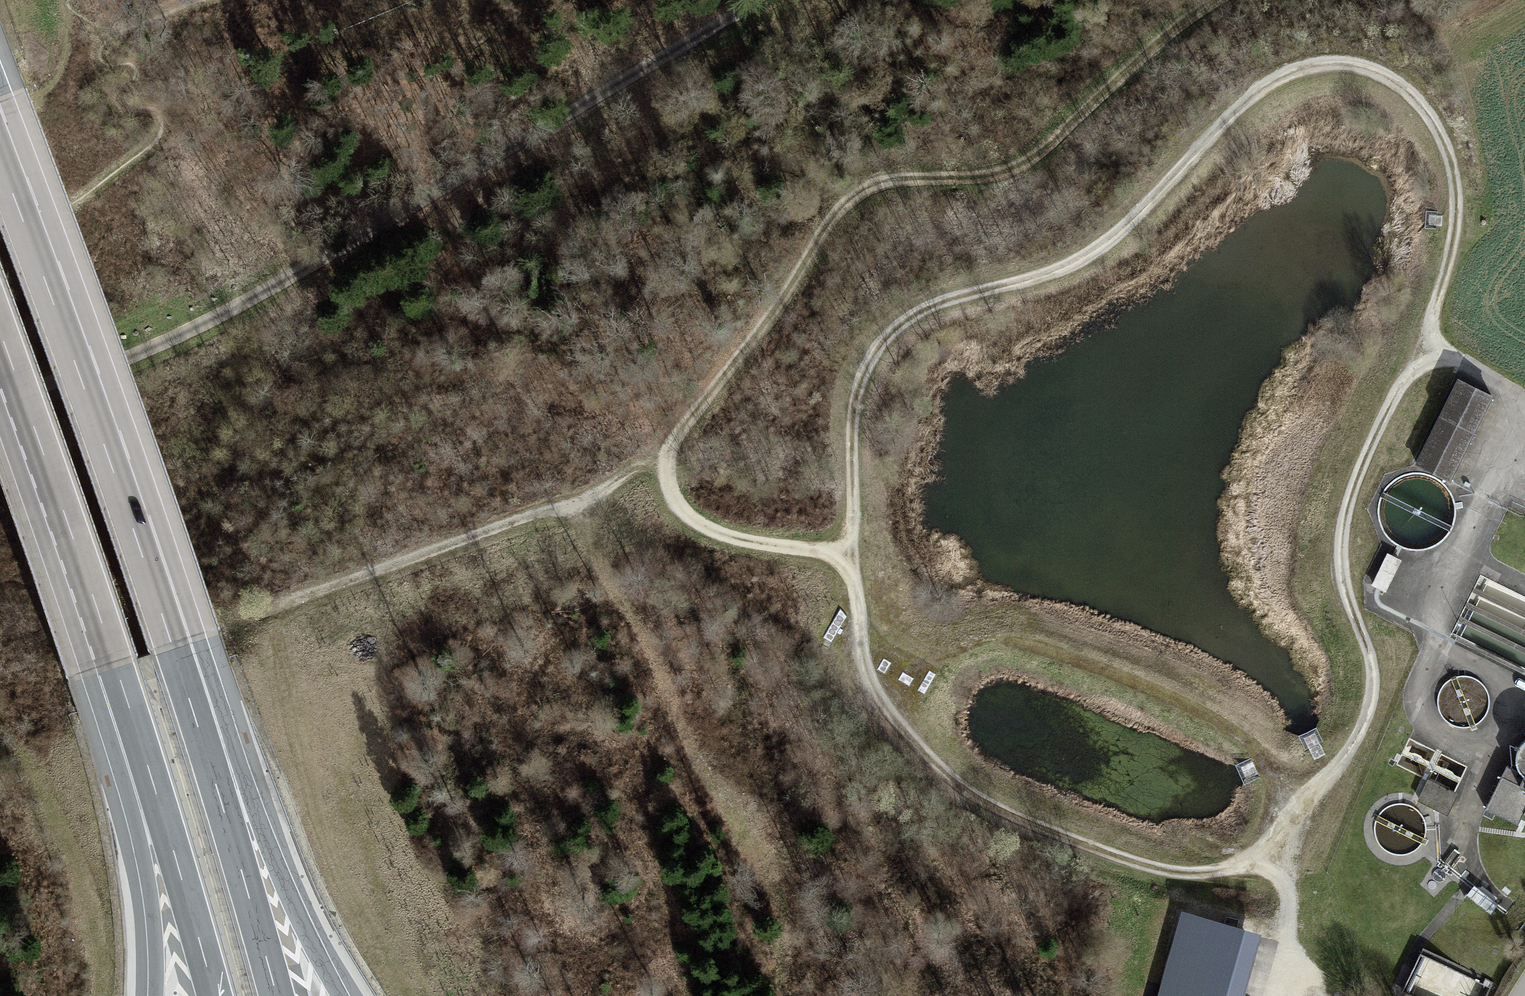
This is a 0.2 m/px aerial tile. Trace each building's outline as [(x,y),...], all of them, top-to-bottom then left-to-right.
[(1454,383),(1416,462),(1445,476),(1483,397),(1454,383)] [(1521,750),(1518,757),(1518,764),(1521,771),(1509,766),(1488,809),(1518,824),(1524,809),(1524,744),(1521,750)] [(1184,915),(1160,995),(1240,995),(1257,936),(1184,915)]
